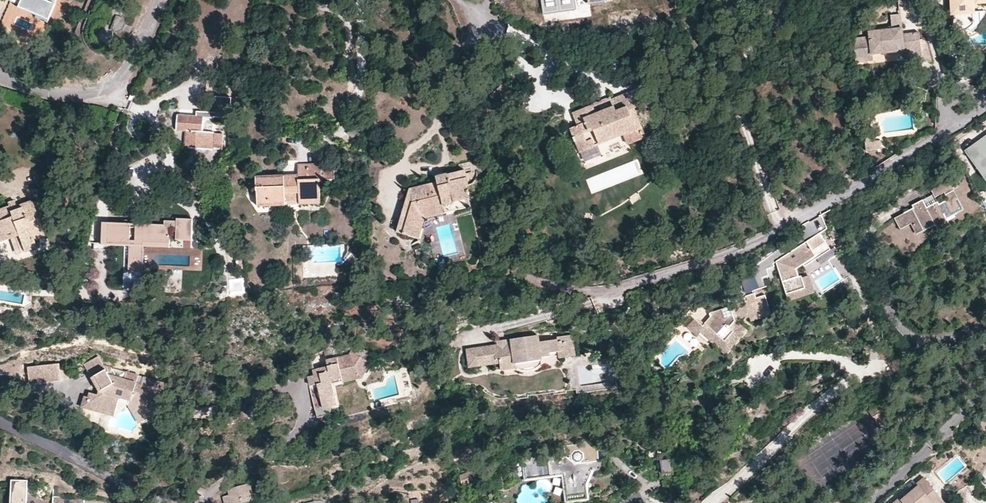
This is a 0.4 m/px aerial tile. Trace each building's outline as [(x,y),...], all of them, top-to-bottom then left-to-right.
[(56,0),(15,0),(14,1),(50,15),(56,0)] [(132,27),(137,16),(138,10),(137,4),(135,0),(95,0),(94,2),(83,28),(82,33),(83,37),(84,43),(86,47),(91,51),(95,53),(99,55),(105,56),(110,55),(116,53),(119,51),(124,46),(132,27)] [(545,14),(575,10),(574,0),(543,0),(545,14)] [(975,13),(974,0),(954,0),(953,3),(956,11),(955,13),(954,13),(955,35),(958,34),(963,32),(971,28),(976,25),(975,13)] [(975,13),(976,25),(971,28),(973,33),(979,29),(984,24),(985,19),(985,12),(975,13)] [(912,45),(911,33),(904,34),(902,14),(891,15),(893,30),(870,32),(870,37),(853,39),(856,62),(873,60),(873,54),(904,51),(904,46),(912,45)] [(921,33),(911,33),(912,45),(904,46),(904,51),(919,49),(921,39),(921,33)] [(929,44),(921,39),(919,49),(921,63),(931,62),(929,44)] [(502,85),(490,96),(497,103),(508,92),(502,85)] [(571,129),(574,138),(581,135),(587,149),(624,135),(628,144),(645,137),(641,125),(635,128),(628,110),(634,108),(641,104),(635,90),(610,100),(612,107),(594,114),(591,106),(573,113),(578,126),(571,129)] [(477,91),(470,93),(472,100),(479,98),(477,91)] [(641,125),(634,108),(628,110),(635,128),(641,125)] [(204,117),(177,116),(176,130),(186,131),(185,147),(213,149),(213,143),(223,144),(223,134),(215,133),(215,132),(203,131),(204,117)] [(866,142),(876,141),(874,127),(865,129),(866,142)] [(581,135),(574,138),(579,152),(587,149),(581,135)] [(881,140),(876,141),(866,142),(867,151),(882,149),(881,140)] [(964,157),(985,189),(985,188),(985,142),(964,157)] [(299,200),(299,203),(320,203),(320,180),(334,179),(334,163),(298,165),(299,175),(256,177),(257,191),(258,191),(259,205),(285,204),(285,201),(299,200)] [(411,189),(398,232),(419,238),(426,218),(471,207),(466,186),(470,185),(466,170),(437,177),(438,182),(411,189)] [(944,192),(953,188),(958,185),(952,173),(929,185),(934,194),(936,197),(944,192)] [(963,207),(954,190),(945,195),(948,200),(939,204),(938,201),(927,207),(923,200),(913,205),(914,208),(907,212),(912,224),(917,231),(933,223),(935,225),(939,232),(950,226),(947,218),(958,212),(956,210),(963,207)] [(936,197),(934,194),(923,200),(927,207),(938,201),(936,197)] [(9,205),(0,209),(0,243),(20,236),(25,251),(37,247),(35,241),(45,237),(32,202),(15,207),(16,210),(12,210),(9,205)] [(912,224),(907,212),(895,218),(901,230),(912,224)] [(163,226),(107,224),(106,244),(128,245),(127,270),(141,270),(142,245),(167,246),(168,230),(178,231),(178,237),(193,238),(193,220),(164,219),(163,226)] [(918,234),(935,225),(933,223),(917,231),(918,234)] [(774,260),(785,293),(803,287),(800,277),(799,274),(797,275),(794,268),(801,263),(802,265),(828,248),(817,231),(774,260)] [(352,254),(347,252),(341,264),(346,267),(352,254)] [(803,287),(785,293),(787,301),(814,291),(808,273),(800,277),(803,287)] [(759,309),(769,306),(763,289),(754,292),(754,294),(745,296),(744,295),(728,300),(729,304),(708,310),(700,305),(690,316),(694,319),(703,327),(698,332),(700,333),(711,343),(716,337),(723,343),(732,332),(728,329),(736,320),(750,318),(760,314),(759,309)] [(771,315),(769,306),(759,309),(760,314),(750,318),(752,322),(771,315)] [(703,327),(694,319),(687,327),(697,336),(700,333),(698,332),(703,327)] [(748,331),(736,320),(728,329),(732,332),(723,343),(716,337),(711,343),(726,355),(743,337),(748,331)] [(506,344),(498,346),(466,350),(468,367),(498,362),(500,369),(515,367),(516,364),(540,361),(540,357),(548,356),(548,353),(558,351),(557,343),(556,339),(538,342),(537,335),(511,339),(511,344),(506,344)] [(556,337),(556,339),(557,343),(571,342),(570,335),(556,337)] [(571,342),(557,343),(558,351),(559,358),(573,356),(571,342)] [(353,348),(351,352),(364,358),(369,348),(353,348)] [(318,373),(314,374),(308,376),(310,386),(317,384),(320,401),(320,407),(315,411),(318,417),(334,413),(331,397),(334,396),(332,383),(343,380),(341,374),(354,371),(356,377),(361,376),(370,362),(364,358),(351,352),(349,355),(326,360),(327,366),(317,368),(318,373)] [(110,374),(111,368),(102,366),(96,357),(84,364),(98,391),(97,395),(89,392),(87,397),(83,396),(80,407),(113,415),(116,401),(118,398),(131,400),(133,394),(136,395),(136,397),(142,409),(152,404),(160,399),(158,394),(165,389),(162,381),(143,376),(141,383),(136,382),(138,375),(125,372),(123,378),(110,374)] [(516,364),(515,367),(519,369),(523,371),(528,370),(535,367),(540,363),(540,361),(516,364)] [(57,363),(26,366),(28,383),(59,379),(57,363)] [(125,372),(111,368),(110,374),(123,378),(125,372)] [(341,374),(343,380),(356,377),(354,371),(341,374)] [(387,403),(406,399),(405,392),(398,394),(386,398),(387,403)] [(118,398),(116,401),(128,404),(138,422),(156,412),(152,404),(142,409),(136,397),(136,395),(133,394),(131,400),(118,398)] [(879,413),(873,417),(881,429),(887,425),(879,413)] [(547,451),(521,455),(524,479),(564,473),(568,501),(587,499),(586,484),(591,470),(604,469),(602,449),(597,449),(585,441),(583,444),(564,446),(565,456),(560,457),(559,454),(548,456),(547,451)] [(670,458),(660,460),(662,473),(673,471),(670,458)] [(941,498),(924,477),(917,483),(919,486),(901,500),(898,498),(893,502),(935,502),(941,498)] [(13,479),(12,502),(28,502),(29,479),(13,479)] [(85,480),(53,479),(52,502),(85,502),(85,480)] [(229,495),(231,502),(238,502),(253,499),(249,482),(228,488),(229,495)] [(28,493),(28,502),(46,502),(45,499),(38,499),(28,493)] [(229,495),(223,497),(224,502),(231,502),(229,495)]
